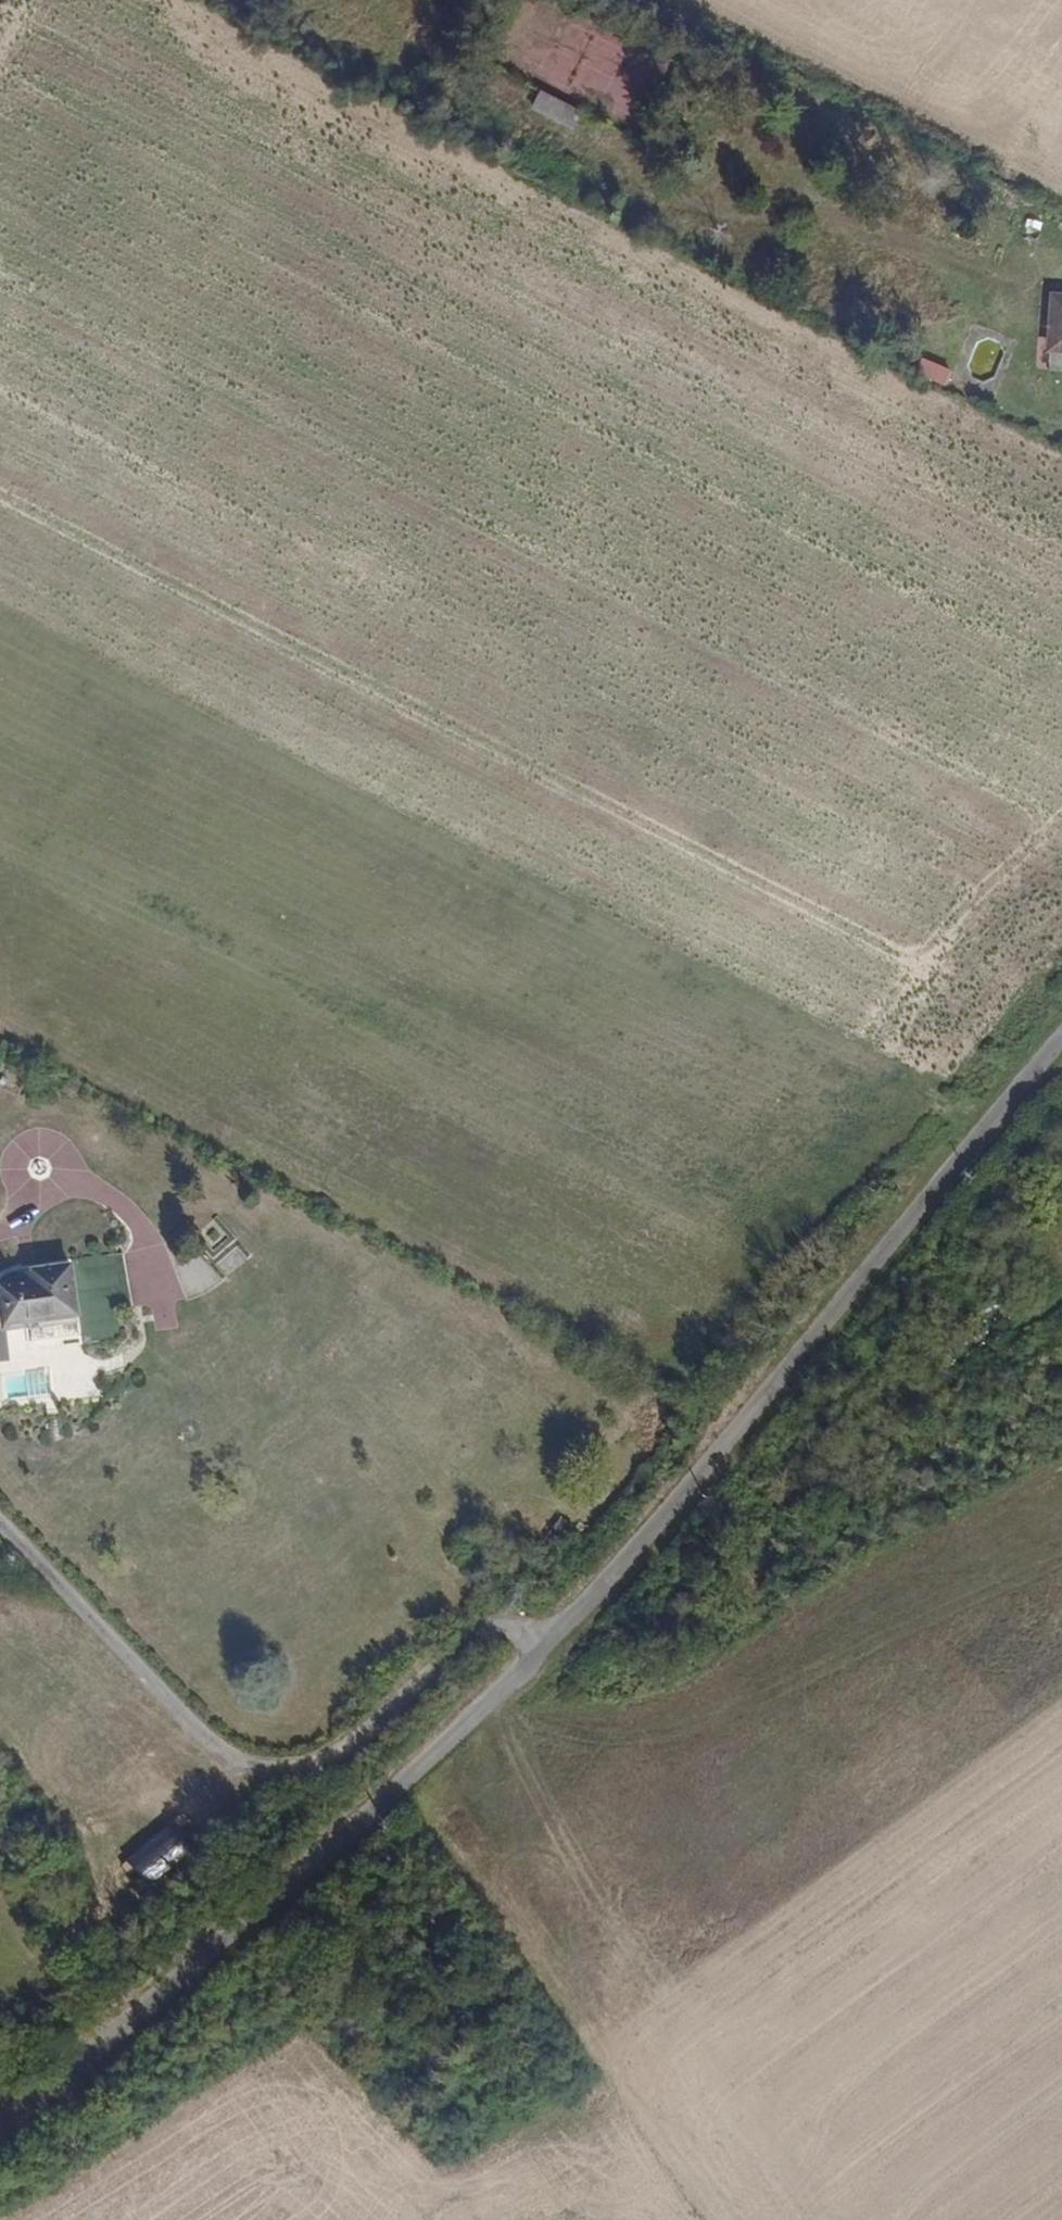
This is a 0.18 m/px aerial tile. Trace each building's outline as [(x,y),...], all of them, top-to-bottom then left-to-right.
[(566,127),(580,106),(537,84),(526,105),(566,127)] [(1039,298),(1038,359),(1061,360),(1061,299),(1039,298)] [(81,1313),(74,1259),(25,1265),(22,1270),(22,1276),(2,1279),(7,1329),(37,1325),(36,1318),(81,1313)] [(116,1867),(129,1890),(180,1861),(168,1839),(116,1867)]
